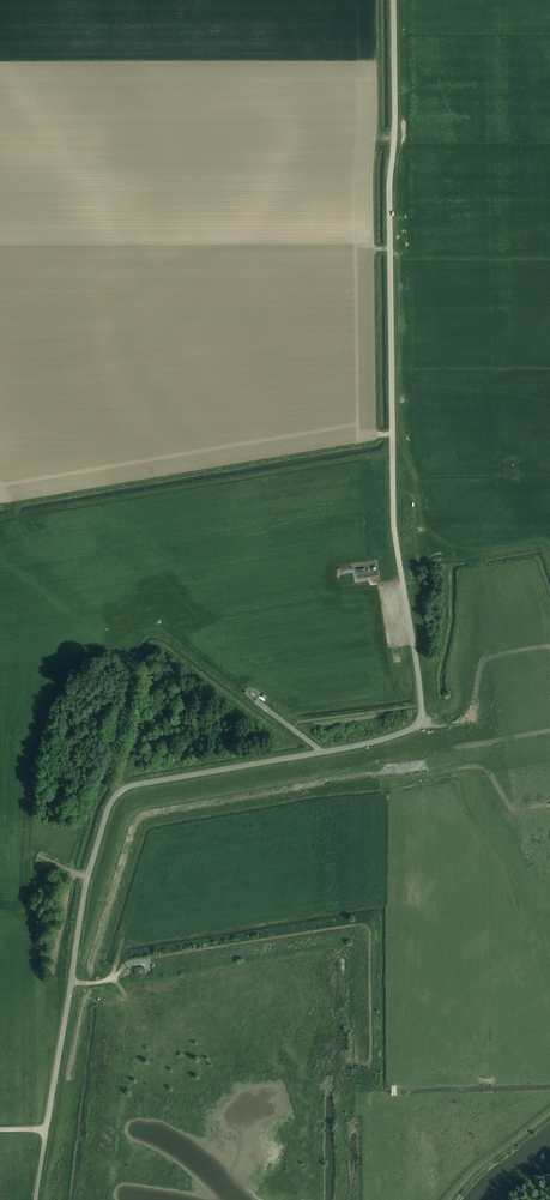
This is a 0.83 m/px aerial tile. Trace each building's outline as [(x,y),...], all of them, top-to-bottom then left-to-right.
[(144,966),(134,968),(136,975),(145,973),(144,966)]
